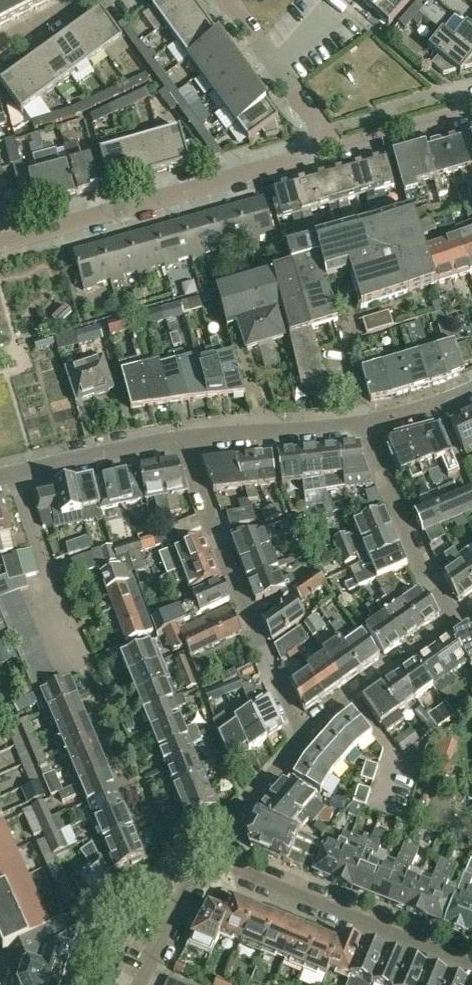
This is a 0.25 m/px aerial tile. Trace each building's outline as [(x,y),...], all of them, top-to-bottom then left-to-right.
[(18,17),(9,0),(0,0),(0,26),(18,17)] [(18,17),(36,7),(32,0),(9,0),(18,17)] [(152,8),(164,25),(194,4),(191,0),(163,0),(152,8)] [(373,11),(377,6),(383,0),(361,0),(373,11)] [(373,11),(389,25),(411,0),(383,0),(377,6),(373,11)] [(413,8),(419,13),(431,0),(420,0),(413,8)] [(206,20),(194,4),(164,25),(176,41),(206,20)] [(413,8),(399,23),(405,28),(412,21),(418,26),(425,18),(419,13),(413,8)] [(84,23),(105,52),(112,61),(129,49),(101,10),(84,23)] [(443,31),(446,34),(454,40),(453,40),(464,50),(471,56),(471,29),(468,26),(467,24),(466,25),(455,16),(443,31)] [(125,20),(119,25),(134,47),(142,41),(130,26),(129,26),(125,20)] [(176,41),(188,58),(218,37),(206,20),(176,41)] [(84,23),(67,35),(89,64),(105,52),(84,23)] [(429,48),(439,56),(432,64),(444,74),(457,71),(460,74),(465,69),(471,67),(471,56),(464,50),(453,40),(454,40),(446,34),(443,31),(429,48)] [(67,35),(51,47),(72,76),(89,64),(67,35)] [(188,58),(200,74),(230,53),(218,37),(188,58)] [(146,63),(153,58),(142,41),(134,47),(146,63)] [(51,47),(34,59),(56,88),(72,76),(51,47)] [(200,74),(212,91),(242,70),(230,53),(200,74)] [(158,80),(165,75),(153,58),(146,63),(158,80)] [(34,59),(18,71),(39,100),(56,88),(34,59)] [(212,91),(224,108),(254,86),(242,70),(212,91)] [(18,71),(1,83),(22,113),(39,100),(18,71)] [(146,73),(129,81),(132,90),(149,82),(146,73)] [(177,91),(165,75),(158,80),(165,89),(170,96),(177,91)] [(129,81),(110,90),(113,99),(132,90),(129,81)] [(187,84),(177,91),(189,108),(199,101),(187,84)] [(224,108),(236,124),(266,103),(254,86),(224,108)] [(146,89),(128,97),(132,106),(150,97),(146,89)] [(177,106),(170,96),(165,89),(159,94),(171,111),(177,106)] [(110,90),(89,100),(93,108),(113,99),(110,90)] [(177,91),(170,96),(177,106),(182,113),(189,108),(177,91)] [(128,97),(107,107),(111,116),(132,106),(128,97)] [(75,117),(80,114),(93,108),(89,100),(76,106),(73,108),(75,117)] [(199,101),(189,108),(201,124),(211,117),(199,101)] [(278,120),(274,114),(266,103),(236,124),(249,141),(262,132),(266,138),(279,134),(279,132),(279,133),(276,122),(278,120)] [(107,107),(90,115),(94,124),(111,116),(107,107)] [(73,108),(50,114),(53,123),(75,117),(73,108)] [(201,124),(189,108),(182,113),(194,129),(201,124)] [(34,129),(53,123),(50,114),(31,120),(34,129)] [(213,141),(201,124),(194,129),(206,146),(213,141)] [(190,164),(189,161),(198,154),(198,155),(199,154),(191,142),(184,144),(180,129),(159,134),(169,169),(190,164)] [(29,145),(32,156),(44,153),(38,134),(31,136),(32,144),(29,145)] [(159,134),(140,140),(150,175),(169,169),(159,134)] [(462,137),(471,170),(471,173),(471,134),(462,137)] [(110,186),(130,181),(120,146),(119,146),(116,135),(102,139),(102,140),(97,141),(110,186)] [(443,142),(452,175),(460,172),(464,185),(467,184),(468,188),(469,192),(471,201),(471,173),(471,170),(462,137),(443,142)] [(11,165),(20,162),(16,143),(14,138),(4,141),(11,165)] [(140,140),(120,146),(130,181),(150,175),(140,140)] [(222,155),(223,154),(213,141),(206,146),(214,157),(222,155)] [(443,142),(426,147),(435,180),(446,177),(452,175),(443,142)] [(42,144),(44,153),(54,150),(53,145),(49,143),(42,144)] [(64,147),(69,164),(78,194),(99,188),(90,158),(81,161),(76,143),(64,147)] [(426,147),(407,152),(416,185),(418,191),(426,189),(424,183),(435,180),(426,147)] [(69,164),(60,167),(56,151),(44,154),(58,200),(78,194),(69,164)] [(407,152),(393,156),(402,189),(402,190),(404,195),(409,210),(430,204),(426,189),(418,191),(416,185),(407,152)] [(29,176),(37,206),(58,200),(44,154),(33,157),(38,173),(29,176)] [(394,189),(385,158),(366,163),(382,221),(397,217),(394,206),(389,207),(385,191),(394,189)] [(356,199),(366,197),(368,206),(373,224),(382,221),(366,163),(348,169),(356,199)] [(348,169),(329,174),(342,223),(353,220),(348,202),(356,199),(348,169)] [(319,210),(329,207),(333,220),(336,231),(344,229),(342,223),(329,174),(310,180),(319,210)] [(13,190),(27,186),(25,177),(11,181),(13,190)] [(310,180),(292,185),(307,238),(317,235),(310,212),(319,210),(310,180)] [(282,220),(292,217),(296,230),(286,232),(289,243),(307,238),(292,185),(274,190),(282,220)] [(3,194),(0,195),(0,217),(9,215),(3,194)] [(274,235),(263,198),(236,206),(247,245),(260,241),(260,239),(274,235)] [(236,206),(209,214),(220,253),(234,249),(233,246),(246,242),(247,245),(236,206)] [(411,213),(397,217),(382,221),(373,224),(315,240),(327,283),(352,275),(361,309),(435,285),(424,249),(420,238),(416,226),(415,224),(411,213)] [(209,214),(182,221),(193,260),(206,257),(205,253),(218,250),(219,253),(220,253),(209,214)] [(432,220),(416,226),(420,238),(436,233),(432,220)] [(182,221),(155,229),(166,268),(179,264),(179,261),(191,258),(192,261),(193,260),(182,221)] [(471,273),(471,232),(470,225),(455,229),(458,238),(470,274),(471,273)] [(155,229),(128,237),(139,276),(152,272),(151,269),(164,265),(165,268),(166,268),(155,229)] [(128,237),(101,244),(112,283),(125,280),(124,276),(137,273),(138,276),(139,276),(128,237)] [(458,238),(444,242),(443,243),(455,279),(470,274),(458,238)] [(286,249),(291,266),(301,304),(309,331),(311,330),(311,329),(337,322),(327,283),(315,240),(286,249)] [(443,243),(430,247),(424,249),(435,285),(455,279),(443,243)] [(111,284),(112,283),(101,244),(73,252),(84,291),(98,287),(97,284),(110,280),(111,284)] [(291,266),(273,272),(284,311),(301,388),(327,380),(311,330),(309,331),(301,304),(291,266)] [(273,272),(215,288),(219,300),(227,329),(238,326),(246,350),(284,339),(276,314),(284,311),(273,272)] [(205,304),(219,300),(215,288),(202,292),(205,304)] [(181,303),(184,313),(202,308),(199,298),(181,303)] [(184,313),(181,303),(162,308),(165,321),(184,315),(183,313),(184,313)] [(165,321),(162,308),(144,313),(148,325),(165,321)] [(433,325),(434,325),(447,321),(444,311),(431,315),(433,325)] [(362,321),(366,335),(394,327),(389,312),(362,321)] [(145,338),(139,316),(127,319),(129,329),(131,328),(134,341),(132,342),(138,361),(140,370),(150,406),(169,404),(159,371),(157,365),(149,368),(146,360),(141,340),(145,338)] [(129,329),(127,319),(126,318),(107,324),(110,336),(130,331),(129,329)] [(438,325),(444,346),(436,349),(445,381),(464,373),(448,322),(438,325)] [(436,349),(427,351),(419,324),(409,327),(428,387),(444,382),(445,381),(436,349)] [(99,326),(75,332),(79,345),(103,339),(99,326)] [(401,330),(408,357),(399,360),(410,392),(428,387),(409,327),(401,330)] [(63,350),(79,345),(75,332),(60,337),(63,350)] [(173,347),(180,345),(181,345),(178,333),(170,335),(173,347)] [(376,344),(376,343),(374,336),(362,339),(365,347),(376,344)] [(245,395),(234,355),(224,357),(217,338),(210,340),(212,350),(225,397),(245,395)] [(197,359),(196,359),(197,362),(197,365),(206,399),(225,397),(212,350),(205,352),(207,362),(198,364),(197,359)] [(392,398),(410,392),(399,360),(392,362),(389,354),(383,355),(382,351),(378,352),(379,355),(378,355),(391,398),(392,398)] [(196,359),(185,363),(183,353),(175,355),(188,402),(206,399),(197,365),(197,362),(196,359)] [(159,365),(157,365),(159,371),(169,404),(188,402),(175,355),(167,358),(169,367),(161,369),(159,365)] [(360,360),(371,402),(391,398),(378,355),(360,360)] [(103,357),(84,363),(94,397),(114,390),(103,357)] [(138,361),(119,366),(131,409),(150,406),(140,370),(138,361)] [(67,369),(75,403),(94,397),(84,363),(67,369)] [(464,453),(471,449),(471,412),(450,422),(464,453)] [(451,455),(439,425),(421,430),(435,461),(441,459),(448,476),(459,471),(451,455)] [(421,430),(404,434),(421,476),(431,472),(426,462),(433,460),(434,462),(435,461),(421,430)] [(386,447),(394,465),(398,475),(408,470),(412,480),(421,476),(404,434),(389,438),(386,447)] [(360,444),(339,446),(344,483),(345,489),(375,484),(368,465),(362,465),(360,444)] [(327,491),(344,489),(345,489),(344,483),(339,446),(319,449),(323,480),(327,491)] [(303,483),(303,488),(304,495),(327,491),(323,480),(319,449),(299,451),(303,483)] [(278,453),(282,485),(303,483),(299,451),(278,453)] [(275,485),(271,455),(254,457),(260,487),(275,485)] [(254,457),(235,459),(245,489),(248,499),(249,501),(257,500),(255,487),(260,487),(254,457)] [(203,463),(214,493),(245,489),(235,459),(203,463)] [(471,486),(471,459),(461,464),(471,484),(471,486)] [(187,492),(178,461),(158,465),(169,514),(180,511),(176,494),(187,492)] [(138,469),(146,501),(155,499),(159,516),(169,514),(158,465),(138,469)] [(141,501),(134,471),(115,476),(121,505),(122,504),(123,505),(141,501)] [(99,510),(100,510),(123,505),(122,504),(121,505),(115,476),(93,481),(99,510)] [(83,523),(102,518),(100,510),(99,510),(93,481),(92,477),(73,481),(81,513),(83,523)] [(448,493),(456,490),(452,479),(443,482),(448,493)] [(73,481),(56,485),(60,506),(56,507),(55,505),(51,506),(53,517),(56,516),(59,524),(73,521),(72,515),(81,513),(73,481)] [(440,496),(448,493),(443,482),(436,485),(440,496)] [(31,491),(44,528),(59,524),(56,516),(53,517),(51,506),(55,505),(56,507),(60,506),(56,485),(55,485),(55,486),(31,491)] [(439,526),(471,512),(471,495),(469,488),(432,504),(422,508),(414,512),(423,533),(425,532),(439,526)] [(380,500),(376,489),(366,492),(370,503),(380,500)] [(419,500),(422,508),(432,504),(428,494),(420,497),(419,500)] [(0,499),(0,554),(4,553),(13,550),(9,534),(11,533),(3,498),(0,499)] [(241,511),(252,509),(249,501),(248,499),(238,502),(241,511)] [(335,512),(346,510),(344,502),(332,505),(335,512)] [(335,512),(332,505),(331,503),(322,505),(326,514),(332,513),(335,513),(335,512)] [(282,516),(282,515),(279,506),(268,510),(272,520),(282,516)] [(231,528),(256,523),(252,509),(241,511),(227,514),(231,528)] [(264,522),(272,520),(268,510),(261,512),(264,522)] [(354,523),(358,532),(347,536),(346,533),(334,539),(339,552),(392,530),(384,511),(354,523)] [(326,514),(296,521),(299,535),(335,526),(332,513),(326,514)] [(201,529),(196,516),(173,526),(173,527),(172,528),(175,540),(201,529)] [(280,523),(285,535),(291,533),(287,521),(280,523)] [(445,537),(439,526),(425,532),(431,545),(445,537)] [(153,536),(156,548),(157,547),(175,540),(172,528),(153,536)] [(266,539),(271,537),(268,528),(263,530),(234,541),(235,541),(242,560),(270,550),(266,539)] [(399,549),(392,530),(339,552),(344,564),(356,559),(355,556),(357,555),(361,565),(399,549)] [(153,536),(138,541),(142,552),(144,551),(156,548),(153,536)] [(174,549),(180,563),(171,566),(173,573),(174,574),(213,560),(204,537),(174,549)] [(78,543),(80,552),(90,548),(88,539),(78,543)] [(138,541),(113,549),(117,562),(128,558),(142,552),(138,541)] [(112,546),(91,553),(90,554),(91,561),(103,557),(105,566),(106,566),(117,562),(113,549),(112,546)] [(1,559),(3,566),(7,576),(9,583),(26,578),(39,574),(32,549),(12,554),(12,556),(1,559)] [(374,579),(383,576),(391,572),(406,566),(399,549),(361,565),(364,573),(354,577),(355,580),(345,584),(345,585),(342,586),(345,592),(375,580),(374,579)] [(242,560),(249,580),(277,570),(278,570),(286,567),(284,562),(276,565),(270,550),(242,560)] [(444,576),(458,602),(471,592),(471,582),(453,550),(445,556),(452,570),(444,576)] [(453,550),(471,582),(471,556),(471,557),(467,550),(458,557),(453,550)] [(144,551),(142,552),(128,558),(133,572),(134,571),(134,573),(145,569),(141,557),(145,555),(144,551)] [(76,576),(105,566),(103,557),(91,561),(90,554),(71,560),(76,576)] [(101,576),(113,608),(140,598),(130,573),(133,572),(128,558),(117,562),(106,566),(108,573),(101,576)] [(190,591),(220,579),(213,560),(174,574),(173,573),(167,576),(171,586),(177,583),(186,580),(190,591)] [(322,580),(328,577),(321,565),(317,568),(316,564),(314,565),(318,572),(322,580)] [(282,583),(278,570),(277,570),(249,580),(256,600),(285,590),(294,584),(292,579),(282,583)] [(326,585),(322,580),(318,572),(307,579),(308,579),(293,590),(302,603),(317,592),(326,585)] [(400,584),(391,572),(383,576),(391,587),(400,584)] [(26,579),(26,578),(9,583),(7,576),(0,579),(0,600),(19,592),(19,591),(30,588),(26,579)] [(383,590),(391,587),(383,576),(374,579),(375,580),(383,590)] [(146,607),(156,603),(149,583),(139,586),(146,607)] [(185,620),(230,602),(222,583),(193,595),(196,602),(180,609),(152,620),(157,634),(178,625),(184,623),(185,622),(185,620)] [(421,591),(403,603),(403,604),(421,629),(439,616),(421,591)] [(1,613),(24,603),(19,592),(0,600),(0,612),(1,613)] [(403,641),(421,629),(403,604),(403,603),(394,593),(377,605),(403,641)] [(152,631),(140,598),(113,608),(125,641),(152,631)] [(273,641),(304,619),(291,600),(263,620),(273,641)] [(377,622),(366,630),(384,655),(403,641),(377,605),(374,601),(366,607),(377,622)] [(29,613),(24,603),(1,613),(5,624),(29,613)] [(241,634),(231,607),(185,628),(184,623),(178,625),(187,647),(191,657),(241,634)] [(33,624),(29,613),(5,624),(9,634),(33,624)] [(317,616),(304,624),(313,637),(326,629),(317,616)] [(361,634),(353,640),(348,634),(340,621),(331,627),(337,635),(336,636),(361,672),(379,659),(361,634)] [(38,634),(33,624),(9,634),(12,639),(11,640),(13,644),(38,634)] [(9,638),(4,625),(0,627),(0,642),(9,638)] [(178,625),(157,634),(159,638),(165,635),(172,653),(187,647),(178,625)] [(458,632),(450,638),(468,662),(471,668),(471,630),(468,625),(458,632)] [(300,627),(288,636),(295,650),(309,640),(300,627)] [(42,644),(38,634),(13,644),(17,655),(42,644)] [(275,646),(281,660),(295,650),(288,636),(275,646)] [(325,655),(324,656),(342,685),(361,672),(336,636),(327,642),(330,647),(323,652),(325,655)] [(450,638),(432,650),(450,675),(468,662),(450,638)] [(13,644),(11,640),(0,644),(0,659),(3,665),(18,658),(17,655),(13,644)] [(302,663),(321,650),(316,642),(297,656),(302,663)] [(154,643),(128,653),(122,656),(129,675),(162,662),(154,643)] [(20,659),(19,660),(21,665),(46,655),(42,644),(17,655),(18,658),(19,658),(20,659)] [(103,653),(105,661),(120,655),(118,647),(103,653)] [(432,650),(415,663),(433,687),(450,675),(432,650)] [(51,665),(46,655),(21,665),(26,676),(51,665)] [(309,672),(324,698),(342,685),(324,656),(307,668),(309,672)] [(182,676),(192,672),(186,657),(176,661),(182,676)] [(8,664),(14,681),(26,676),(21,665),(19,660),(8,664)] [(129,675),(137,694),(169,680),(162,662),(129,675)] [(415,663),(398,675),(415,699),(433,687),(415,663)] [(221,681),(220,681),(222,686),(239,678),(232,664),(217,669),(221,681)] [(55,675),(51,665),(26,676),(30,686),(55,675)] [(282,728),(268,696),(255,665),(237,673),(239,678),(244,690),(243,691),(245,695),(251,709),(252,708),(265,739),(282,728)] [(192,672),(182,676),(187,690),(197,686),(192,672)] [(309,672),(293,684),(305,712),(324,698),(309,672)] [(59,684),(55,675),(30,686),(33,695),(59,684)] [(398,675),(381,688),(398,712),(415,699),(398,675)] [(14,681),(21,700),(34,695),(33,695),(30,686),(26,676),(14,681)] [(226,697),(243,691),(244,690),(239,678),(222,686),(224,691),(226,697)] [(137,694),(144,712),(183,697),(182,696),(176,698),(169,680),(137,694)] [(70,681),(60,686),(59,684),(33,695),(34,695),(21,700),(13,703),(18,713),(35,705),(45,701),(49,711),(78,699),(70,681)] [(220,681),(202,687),(206,698),(224,691),(222,686),(220,681)] [(398,728),(391,717),(398,712),(381,688),(363,700),(381,725),(382,724),(393,739),(401,733),(404,731),(401,726),(398,728)] [(144,712),(152,731),(180,719),(176,710),(186,705),(183,697),(144,712)] [(85,717),(78,699),(49,711),(43,713),(47,722),(53,720),(57,729),(85,717)] [(444,723),(454,716),(446,703),(427,716),(435,727),(437,729),(444,723)] [(7,729),(16,725),(7,706),(0,709),(0,712),(7,729)] [(428,732),(435,727),(427,716),(422,707),(415,712),(428,732)] [(252,708),(251,709),(235,720),(249,751),(265,739),(252,708)] [(212,722),(217,732),(231,764),(249,751),(235,720),(231,709),(223,715),(212,722)] [(352,710),(344,716),(334,724),(355,748),(372,735),(352,710)] [(93,736),(85,717),(57,729),(60,738),(54,741),(59,750),(93,736)] [(36,737),(29,719),(28,718),(20,721),(28,741),(36,737)] [(128,730),(135,727),(132,719),(125,723),(128,730)] [(152,731),(159,749),(194,735),(199,733),(196,725),(184,729),(180,719),(152,731)] [(343,761),(355,748),(334,724),(319,741),(343,761)] [(7,729),(15,747),(23,743),(16,725),(7,729)] [(411,729),(395,741),(403,753),(420,741),(411,729)] [(159,749),(167,768),(195,756),(191,746),(202,740),(199,733),(194,735),(159,749)] [(101,754),(93,736),(59,750),(62,759),(68,756),(72,766),(101,754)] [(44,756),(36,737),(28,741),(36,760),(44,756)] [(420,752),(416,765),(451,777),(455,766),(451,765),(457,746),(438,739),(432,756),(420,752)] [(331,775),(343,761),(319,741),(304,758),(331,775)] [(10,772),(23,766),(31,762),(23,743),(15,747),(18,754),(4,759),(10,772)] [(109,773),(101,754),(72,766),(76,775),(69,777),(74,787),(109,773)] [(53,776),(44,756),(36,760),(44,779),(53,776)] [(167,768),(174,786),(202,775),(217,770),(213,760),(203,764),(203,763),(198,765),(195,756),(167,768)] [(304,758),(293,776),(321,793),(331,775),(304,758)] [(23,766),(31,785),(39,781),(31,762),(23,766)] [(363,770),(375,774),(378,766),(366,762),(363,770)] [(222,779),(230,776),(225,765),(217,768),(222,779)] [(375,774),(363,770),(361,778),(373,782),(375,774)] [(74,788),(60,793),(59,794),(63,803),(84,794),(88,803),(116,791),(109,773),(74,787),(74,788)] [(215,807),(206,784),(202,775),(174,786),(187,819),(215,807)] [(51,796),(59,794),(60,793),(53,776),(44,779),(51,796)] [(31,785),(37,800),(37,801),(46,797),(39,781),(31,785)] [(283,783),(282,784),(269,799),(302,814),(303,813),(309,819),(313,823),(316,819),(329,824),(333,813),(324,810),(325,810),(314,800),(316,798),(283,783)] [(356,794),(368,798),(370,790),(358,786),(356,794)] [(88,803),(92,813),(88,814),(92,823),(124,809),(116,791),(88,803)] [(164,791),(153,795),(156,804),(167,799),(164,791)] [(368,798),(356,794),(353,802),(362,805),(365,806),(368,798)] [(297,833),(309,819),(303,813),(302,814),(269,799),(256,814),(258,815),(297,833)] [(38,824),(51,817),(44,802),(30,808),(38,824)] [(353,802),(347,809),(351,810),(349,814),(358,818),(362,805),(353,802)] [(42,833),(38,824),(30,808),(22,812),(34,837),(42,833)] [(99,831),(103,839),(103,840),(132,828),(124,809),(92,823),(96,832),(99,831)] [(308,873),(319,843),(313,840),(299,834),(297,833),(258,815),(246,836),(250,848),(251,848),(286,863),(308,873)] [(51,817),(38,824),(42,833),(45,839),(65,829),(58,816),(52,819),(51,817)] [(27,875),(4,824),(0,826),(0,887),(27,875)] [(103,840),(115,869),(144,856),(132,828),(103,840)] [(45,839),(53,856),(68,848),(61,832),(65,830),(65,829),(45,839)] [(317,831),(313,840),(319,843),(323,834),(317,831)] [(351,889),(352,890),(373,834),(364,831),(361,839),(360,842),(351,838),(350,838),(332,882),(351,890),(351,889)] [(352,890),(370,897),(385,859),(387,854),(379,851),(381,847),(378,846),(382,834),(374,831),(373,834),(352,890)] [(326,843),(313,874),(332,882),(350,838),(351,838),(351,836),(343,833),(337,847),(326,843)] [(67,883),(53,856),(45,839),(35,844),(56,888),(67,883)] [(94,907),(115,890),(100,859),(92,843),(80,852),(91,866),(73,881),(94,907)] [(370,897),(389,905),(411,846),(404,843),(399,856),(396,863),(385,859),(370,897)] [(389,905),(408,912),(423,873),(412,869),(414,861),(419,850),(411,846),(389,905)] [(412,914),(426,920),(448,863),(440,860),(434,877),(423,873),(408,912),(412,914)] [(466,898),(471,881),(471,861),(471,860),(459,888),(456,896),(445,927),(449,929),(464,935),(471,914),(471,900),(466,898)] [(432,922),(445,927),(456,896),(459,888),(450,884),(456,866),(448,863),(426,920),(431,922),(432,922)] [(3,950),(12,947),(51,929),(50,928),(27,875),(0,887),(0,939),(3,950)] [(67,884),(67,883),(56,888),(66,907),(77,901),(68,883),(67,884)] [(220,934),(242,942),(255,910),(234,902),(229,914),(220,934)] [(210,957),(215,946),(220,934),(229,914),(208,906),(192,937),(187,947),(210,957)] [(242,942),(263,951),(276,919),(255,910),(242,942)] [(67,966),(78,934),(69,919),(50,928),(51,929),(67,966)] [(263,951),(284,960),(297,928),(276,919),(263,951)] [(284,960),(306,968),(319,936),(297,928),(284,960)] [(67,966),(51,929),(12,947),(23,971),(18,984),(19,984),(61,984),(67,966)] [(326,977),(330,969),(339,944),(319,936),(306,968),(326,977)] [(343,937),(339,944),(330,969),(351,978),(364,945),(343,937)] [(363,982),(362,984),(372,984),(386,954),(364,945),(351,978),(363,982)] [(386,954),(372,984),(396,984),(406,962),(386,954)] [(406,962),(396,984),(420,984),(426,970),(406,962)] [(179,963),(174,971),(182,974),(187,965),(179,963)] [(426,970),(420,984),(445,984),(447,979),(426,970)] [(117,982),(106,977),(102,984),(115,984),(117,982)]
